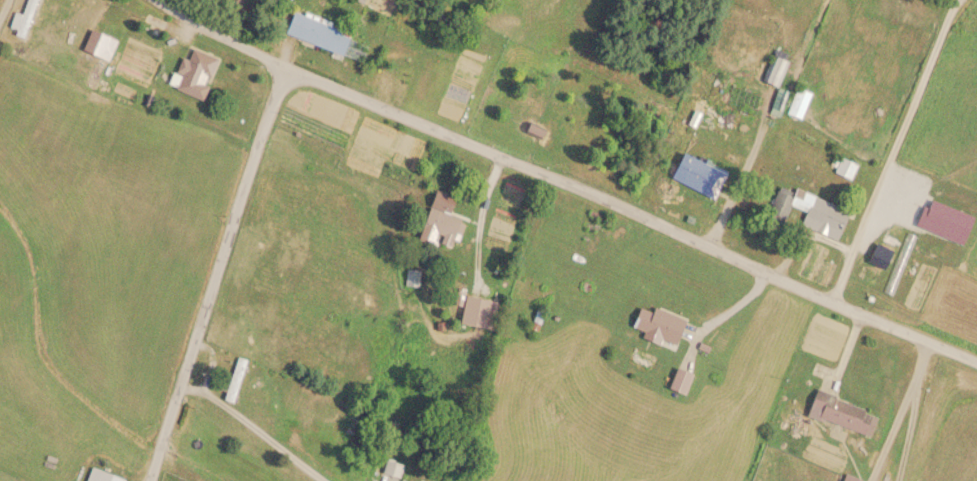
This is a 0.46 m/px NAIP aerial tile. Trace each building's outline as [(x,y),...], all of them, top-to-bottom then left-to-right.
[(342,54),(349,32),(292,13),(285,36),(342,54)] [(200,99),(215,57),(186,47),(171,89),(200,99)] [(775,88),(787,62),(772,55),(760,80),(775,88)] [(798,119),(809,93),(795,87),(784,113),(798,119)] [(698,116),(728,129),(735,112),(705,99),(698,116)] [(708,162),(681,150),(671,171),(709,188),(718,169),(707,164),(708,162)] [(833,172),(849,179),(855,164),(840,157),(833,172)] [(813,196),(794,189),(791,196),(773,189),(763,215),(783,222),(790,205),(807,212),(813,196)] [(438,236),(435,242),(445,247),(459,220),(428,205),(418,226),(438,236)] [(498,303),(463,296),(457,324),(493,330),(498,303)] [(683,320),(652,307),(650,312),(638,307),(628,329),(672,348),(683,320)] [(221,400),(231,403),(244,362),(234,359),(221,400)] [(689,373),(672,368),(665,390),(682,395),(689,373)] [(402,480),(406,466),(384,459),(380,473),(402,480)] [(121,479),(88,467),(83,480),(120,480),(121,479)]
